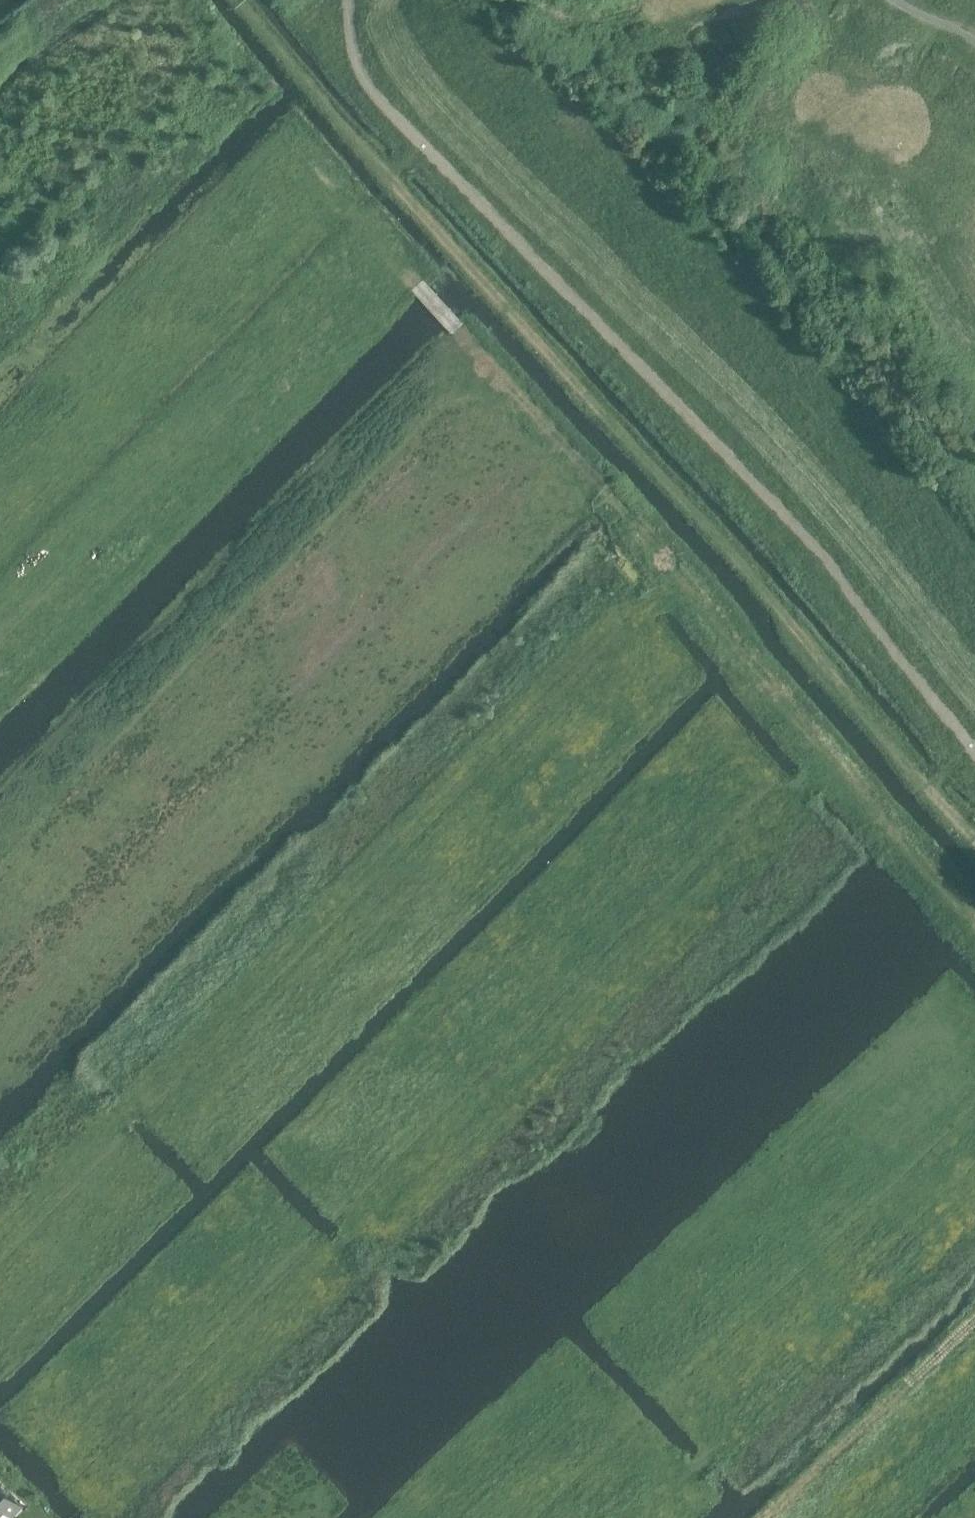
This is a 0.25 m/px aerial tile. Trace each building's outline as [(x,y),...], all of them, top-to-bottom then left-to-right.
[(22,1505),(0,1483),(0,1517),(10,1517),(22,1505)]
